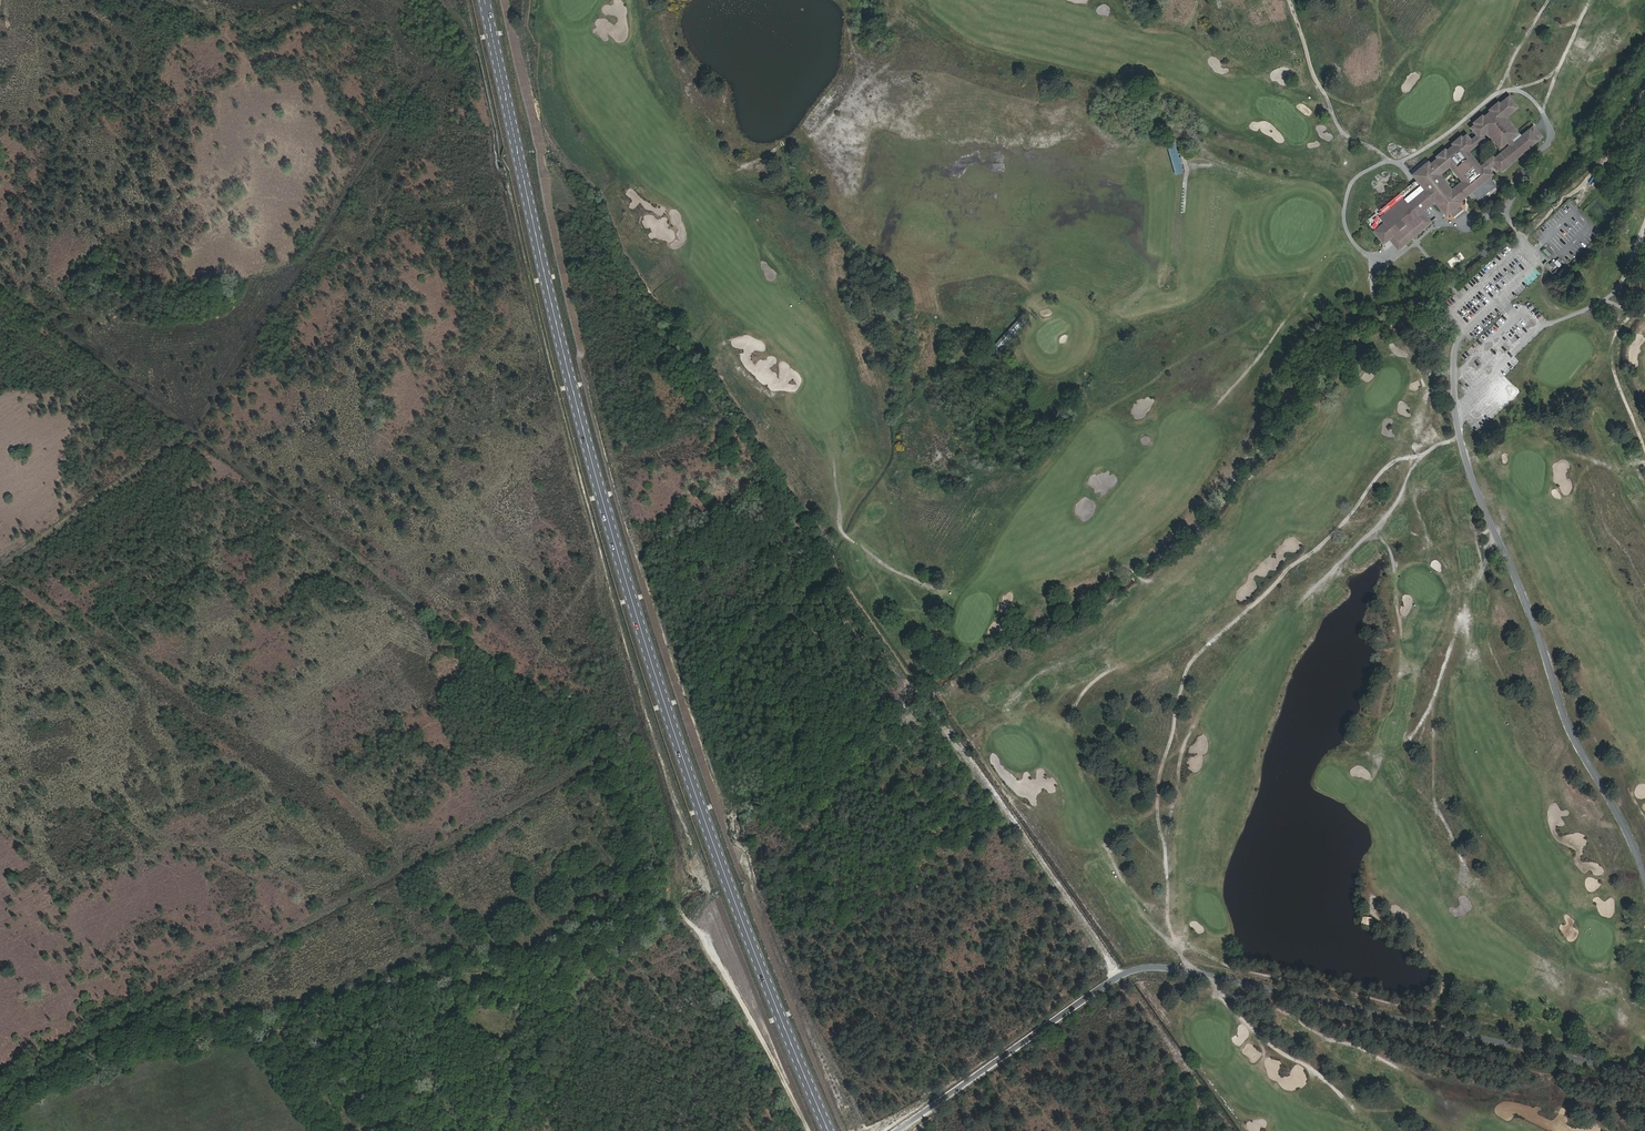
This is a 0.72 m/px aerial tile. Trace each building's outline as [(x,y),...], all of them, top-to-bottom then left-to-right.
[(1433,203),(1435,201),(1447,215),(1449,213),(1459,205),(1462,202),(1461,201),(1472,191),(1479,198),(1495,185),(1488,178),(1492,174),(1488,168),(1494,163),(1501,171),(1538,140),(1530,130),(1514,143),(1511,139),(1518,133),(1505,117),(1516,108),(1508,98),(1500,105),(1496,108),(1492,111),(1484,118),(1480,121),(1476,124),(1472,128),(1478,135),(1472,141),(1467,135),(1463,139),(1459,142),(1455,145),(1431,165),(1431,164),(1416,177),(1426,190),(1424,192),(1433,203)] [(1184,173),(1175,143),(1167,145),(1176,175),(1184,173)] [(1416,177),(1431,164),(1429,162),(1414,175),(1416,177)] [(1433,203),(1424,192),(1419,196),(1428,207),(1433,203)] [(1431,222),(1422,212),(1428,207),(1419,196),(1408,205),(1403,200),(1392,209),(1397,214),(1386,223),(1377,230),(1387,241),(1390,239),(1390,238),(1395,234),(1399,239),(1410,230),(1415,236),(1431,222)] [(1453,217),(1463,209),(1459,205),(1449,213),(1453,217)] [(1386,223),(1397,214),(1392,209),(1382,218),(1386,223)] [(1399,249),(1415,236),(1410,230),(1399,239),(1395,234),(1390,238),(1390,239),(1399,249)] [(1559,258),(1554,263),(1550,258),(1543,265),(1552,274),(1559,267),(1561,269),(1565,264),(1559,258)] [(998,354),(1028,321),(1022,315),(992,349),(998,354)] [(664,901),(659,891),(649,896),(655,906),(664,901)] [(1372,926),(1373,918),(1362,916),(1361,924),(1372,926)]
